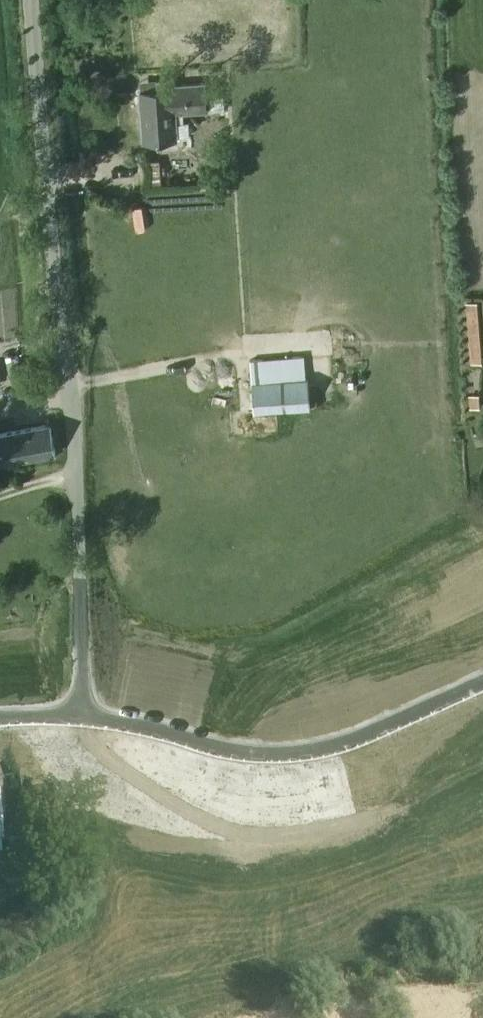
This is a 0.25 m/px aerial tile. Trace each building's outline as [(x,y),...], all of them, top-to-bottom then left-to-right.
[(156,79),(157,89),(141,90),(143,114),(146,114),(148,141),(177,139),(175,112),(207,110),(206,84),(175,86),(175,78),(156,79)] [(479,303),(467,303),(470,365),(482,364),(479,303)] [(312,409),(309,378),(305,378),(304,356),(250,360),(252,382),(255,413),(312,409)] [(480,396),(469,397),(470,410),(480,410),(480,396)] [(1,434),(7,463),(56,453),(51,425),(1,434)]
